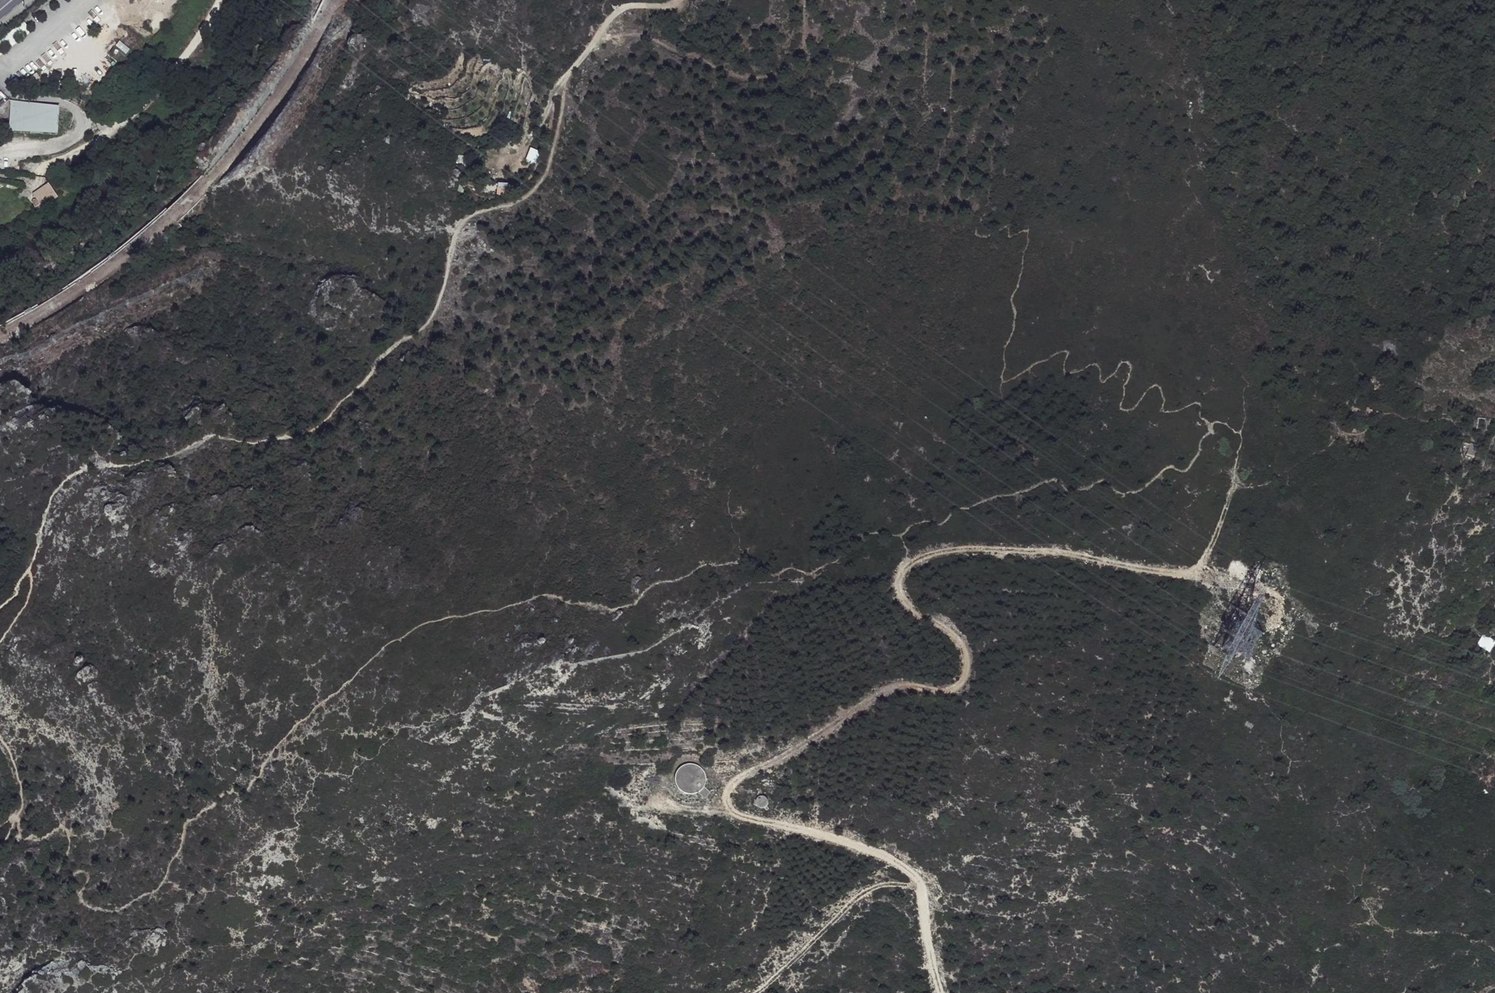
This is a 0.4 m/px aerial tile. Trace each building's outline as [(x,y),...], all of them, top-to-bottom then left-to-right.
[(59,105),(11,101),(10,131),(57,132),(59,105)] [(689,763),(684,763),(679,763),(675,765),(671,767),(668,771),(666,775),(665,779),(665,784),(666,788),(668,792),(671,795),(675,798),(679,800),(684,800),(688,800),(692,798),(696,795),(697,795),(698,794),(699,793),(700,791),(700,790),(701,789),(701,788),(702,784),(702,779),(701,775),(699,771),(696,768),(693,765),(689,763)] [(696,795),(696,796),(704,802),(710,794),(701,788),(701,789),(700,790),(700,791),(699,793),(698,794),(697,795),(696,795)] [(755,801),(753,803),(751,805),(751,808),(751,810),(753,813),(755,814),(758,815),(761,815),(763,813),(765,811),(766,809),(766,806),(765,803),(763,801),(760,800),(758,800),(755,801)]
